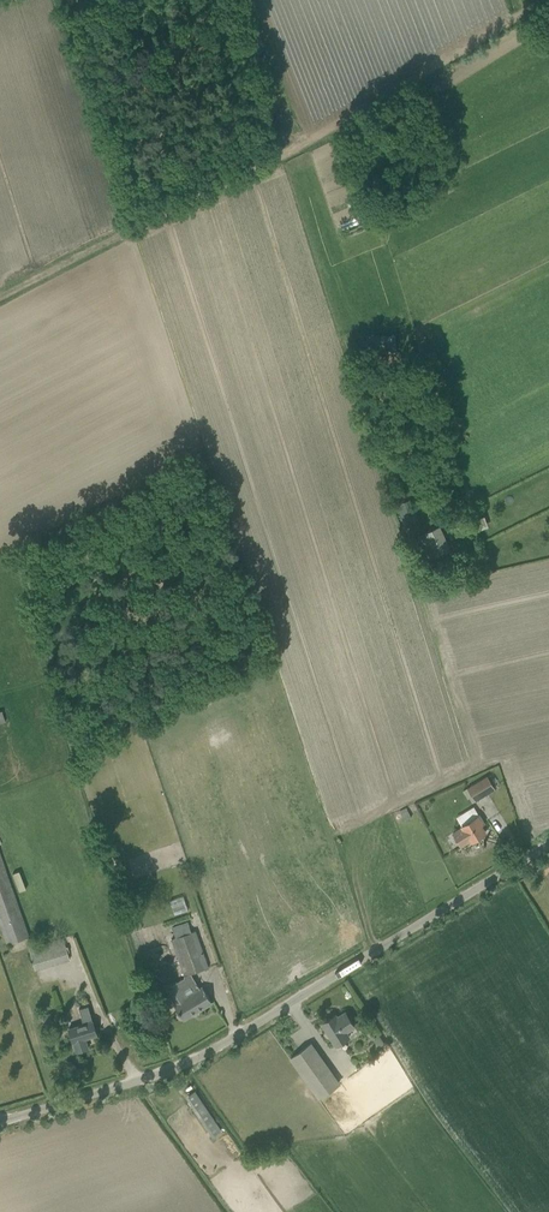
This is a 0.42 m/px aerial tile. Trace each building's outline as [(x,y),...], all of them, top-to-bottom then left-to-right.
[(412,498),(396,503),(402,522),(417,517),(412,498)] [(439,526),(423,534),(435,558),(451,551),(439,526)] [(446,557),(432,563),(435,570),(449,564),(446,557)] [(487,776),(467,788),(475,801),(495,789),(487,776)] [(412,817),(406,807),(400,811),(405,821),(412,817)] [(471,841),(486,833),(481,825),(484,823),(473,807),(457,817),(462,826),(452,833),(461,847),(471,841)] [(0,852),(0,923),(7,943),(29,935),(5,865),(0,852)] [(184,1020),(211,1003),(202,987),(200,988),(191,973),(208,967),(195,930),(191,932),(188,922),(172,928),(176,937),(172,939),(185,976),(185,977),(167,988),(176,1003),(174,1004),(184,1020)] [(30,948),(36,969),(70,959),(64,939),(30,948)] [(161,976),(161,972),(158,970),(156,970),(153,971),(151,974),(152,977),(155,979),(159,979),(161,976)] [(44,1023),(54,1020),(51,1012),(42,1015),(44,1023)] [(330,1018),(322,1023),(336,1046),(349,1037),(346,1032),(355,1026),(346,1012),(332,1021),(330,1018)] [(74,1041),(76,1051),(89,1048),(88,1047),(85,1037),(96,1034),(97,1034),(93,1021),(69,1028),(73,1042),(74,1041)] [(319,1097),(339,1083),(311,1044),(291,1058),(319,1097)] [(197,1089),(189,1094),(212,1136),(221,1131),(197,1089)]
